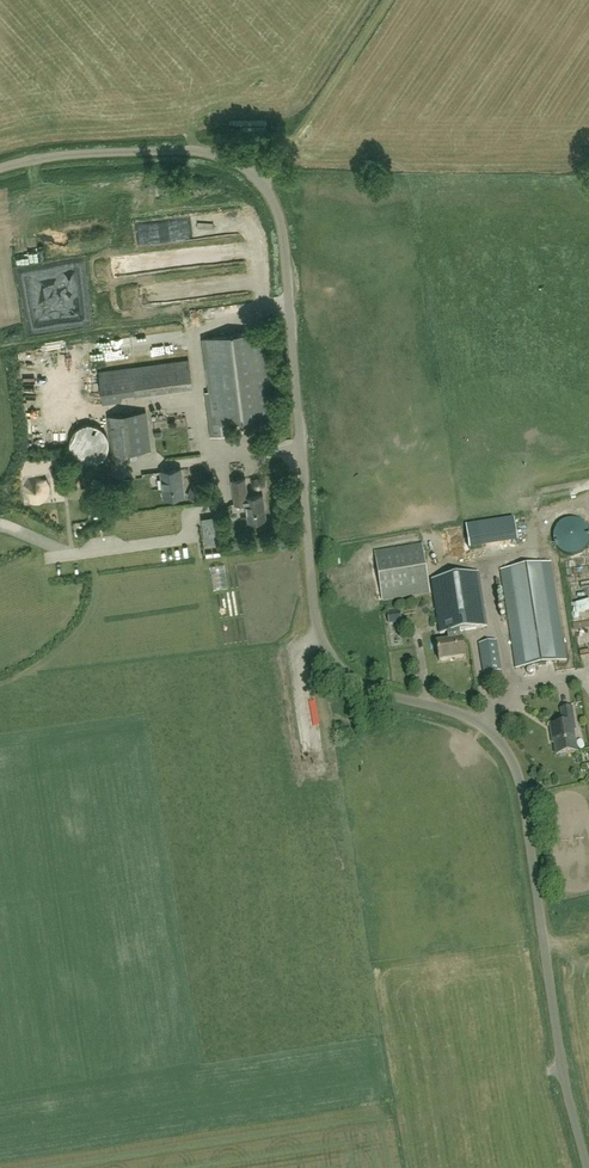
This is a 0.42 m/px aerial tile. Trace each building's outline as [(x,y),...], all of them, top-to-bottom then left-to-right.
[(181,323),(188,321),(186,313),(178,315),(181,323)] [(273,416),(262,331),(203,338),(215,436),(231,434),(229,421),(273,416)] [(121,395),(135,393),(135,396),(193,388),(190,359),(98,371),(103,403),(122,401),(121,395)] [(126,452),(136,451),(151,448),(146,412),(131,414),(105,417),(110,453),(126,452)] [(68,441),(68,444),(68,448),(69,452),(71,455),(74,458),(77,461),(80,463),(84,464),(88,464),(92,464),(95,463),(99,461),(102,459),(104,456),(106,452),(107,449),(108,445),(108,441),(107,437),(104,432),(101,429),(98,427),(95,426),(91,425),(87,424),(83,425),(80,426),(76,428),(73,431),(71,434),(69,437),(68,441)] [(126,452),(110,453),(113,477),(129,475),(126,452)] [(181,468),(160,471),(163,498),(184,496),(181,468)] [(248,522),(266,519),(263,494),(248,496),(245,478),(232,480),(235,504),(246,503),(248,522)] [(470,541),(516,537),(514,514),(467,519),(470,541)] [(588,532),(588,531),(587,529),(586,527),(585,526),(584,525),(583,523),(581,522),(579,521),(578,521),(576,520),(574,520),(572,519),(571,519),(569,520),(567,520),(565,520),(563,521),(562,522),(560,523),(559,524),(558,526),(557,527),(556,529),(555,530),(554,532),(554,534),(553,536),(553,537),(553,539),(554,541),(554,543),(555,544),(555,546),(556,548),(557,549),(559,550),(560,552),(562,553),(563,554),(565,554),(567,555),(568,555),(570,555),(572,556),(574,555),(576,555),(577,554),(579,554),(581,553),(582,552),(584,551),(585,549),(586,548),(587,546),(588,545),(588,543),(588,541),(588,534),(588,532)] [(463,542),(455,528),(445,533),(453,548),(463,542)] [(383,602),(431,594),(423,544),(375,552),(383,602)] [(516,669),(567,661),(552,562),(500,570),(516,669)] [(459,632),(471,630),(487,627),(479,573),(431,580),(439,635),(451,633),(452,641),(436,644),(439,662),(465,658),(462,640),(461,640),(459,632)] [(570,588),(571,595),(588,594),(588,587),(570,588)] [(400,631),(399,618),(391,618),(391,631),(400,631)] [(479,644),(486,685),(502,682),(496,641),(479,644)] [(557,756),(577,752),(573,723),(574,723),(572,708),(562,710),(564,724),(551,726),(553,739),(554,738),(557,756)] [(437,738),(437,723),(423,723),(423,738),(437,738)] [(365,735),(366,748),(379,747),(378,735),(365,735)]
